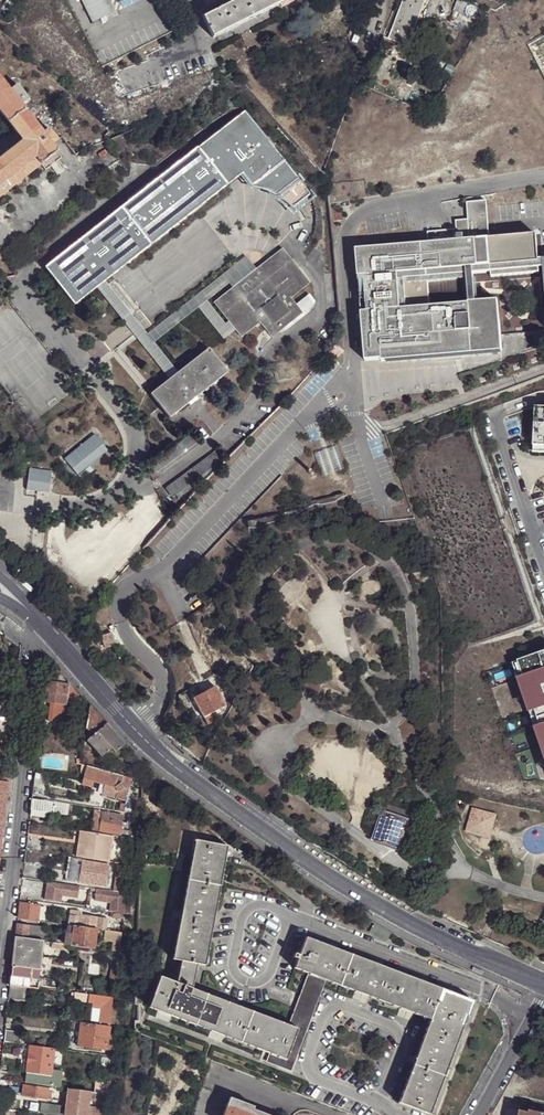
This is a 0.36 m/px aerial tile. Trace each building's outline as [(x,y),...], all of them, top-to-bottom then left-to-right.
[(96,25),(118,14),(111,0),(84,0),(96,25)] [(202,16),(213,39),(259,16),(251,0),(234,0),(223,5),(215,9),(202,16)] [(213,4),(215,9),(223,5),(221,0),(213,4)] [(259,16),(290,0),(251,0),(259,16)] [(410,52),(429,0),(407,0),(391,45),(410,52)] [(354,27),(350,38),(359,42),(364,31),(354,27)] [(52,145),(58,140),(50,130),(44,134),(22,106),(30,99),(18,85),(11,91),(0,77),(0,111),(23,141),(0,159),(0,185),(36,157),(52,145)] [(298,209),(313,198),(249,115),(201,152),(230,190),(246,177),(252,185),(265,188),(278,192),(293,203),(298,209)] [(41,165),(58,153),(52,145),(36,157),(41,165)] [(230,190),(201,152),(45,269),(46,270),(76,305),(98,288),(107,282),(230,190)] [(62,158),(58,153),(41,165),(46,170),(62,158)] [(41,165),(36,157),(0,185),(0,198),(41,165)] [(486,201),(467,202),(471,239),(489,238),(486,201)] [(489,238),(471,239),(472,267),(488,266),(489,273),(489,277),(539,273),(535,234),(489,238)] [(355,250),(449,241),(449,237),(355,244),(355,250)] [(381,362),(416,360),(502,353),(497,303),(475,305),(475,304),(473,275),(472,267),(471,239),(455,241),(449,241),(355,250),(358,289),(359,289),(366,361),(381,360),(381,362)] [(291,297),(310,282),(281,247),(213,301),(226,317),(231,324),(240,336),(260,322),(272,337),(289,324),(303,312),(297,304),(291,297)] [(201,306),(208,300),(253,265),(247,256),(147,332),(154,342),(201,306)] [(488,266),(472,267),(473,275),(489,273),(488,266)] [(107,282),(98,288),(169,378),(178,371),(154,342),(147,332),(107,282)] [(309,295),(297,304),(303,312),(289,324),(291,327),(311,311),(309,308),(316,302),(309,295)] [(231,324),(226,317),(222,319),(208,301),(208,300),(201,306),(201,307),(231,344),(238,339),(229,328),(231,324)] [(178,371),(169,378),(150,392),(170,417),(227,372),(208,347),(178,371)] [(535,407),(533,446),(543,446),(543,408),(535,407)] [(200,439),(192,431),(152,465),(161,474),(200,439)] [(96,434),(66,459),(84,480),(114,455),(96,434)] [(322,450),(324,464),(327,463),(329,472),(340,470),(338,448),(322,450)] [(218,450),(178,479),(170,485),(177,493),(181,497),(225,458),(218,450)] [(55,471),(32,468),(30,477),(28,490),(34,491),(51,493),(55,471)] [(170,485),(167,488),(171,492),(174,497),(177,493),(170,485)] [(77,626),(70,632),(75,637),(82,631),(77,626)] [(75,637),(87,650),(95,642),(84,629),(82,631),(75,637)] [(518,662),(524,678),(535,710),(541,727),(543,736),(543,652),(518,662)] [(53,662),(46,668),(53,677),(61,671),(53,662)] [(524,678),(518,662),(512,664),(518,680),(524,678)] [(535,710),(524,678),(518,680),(529,713),(535,710)] [(64,701),(66,682),(47,679),(44,698),(50,699),(54,700),(64,701)] [(78,690),(69,680),(66,682),(64,701),(67,701),(75,702),(78,690)] [(203,717),(213,712),(216,710),(225,705),(214,686),(192,698),(203,717)] [(67,701),(64,701),(54,700),(53,706),(49,705),(47,719),(64,721),(67,701)] [(9,723),(10,701),(0,701),(0,722),(9,723)] [(106,723),(90,704),(86,732),(90,736),(106,723)] [(535,729),(541,727),(535,710),(529,713),(535,729)] [(213,712),(203,717),(207,724),(217,718),(215,714),(213,712)] [(115,753),(120,748),(125,744),(106,723),(90,736),(88,739),(102,757),(111,749),(115,753)] [(541,746),(543,745),(543,736),(541,727),(535,729),(541,746)] [(123,775),(86,765),(82,783),(93,786),(94,781),(116,787),(118,790),(116,798),(126,800),(126,799),(131,800),(132,784),(130,784),(122,781),(123,775)] [(0,772),(0,792),(7,793),(10,772),(0,772)] [(48,776),(34,774),(32,793),(46,795),(48,776)] [(132,777),(123,775),(122,781),(130,784),(132,777)] [(69,804),(31,799),(30,810),(47,812),(67,815),(67,814),(69,804)] [(395,845),(406,810),(384,802),(381,812),(373,810),(365,833),(372,837),(395,845)] [(486,822),(493,824),(495,815),(476,810),(470,830),(483,834),(486,822)] [(95,811),(93,819),(101,820),(103,812),(95,811)] [(121,829),(122,821),(123,815),(103,812),(101,820),(100,832),(120,835),(121,829)] [(101,820),(93,819),(91,830),(100,832),(101,820)] [(490,836),(493,824),(486,822),(483,834),(490,836)] [(78,843),(76,857),(109,863),(113,835),(83,830),(81,843),(78,843)] [(228,846),(196,840),(189,877),(221,883),(228,846)] [(92,861),(85,860),(82,882),(89,884),(91,866),(92,862),(92,861)] [(109,887),(111,873),(112,864),(92,861),(92,862),(91,866),(89,884),(109,887)] [(116,874),(114,891),(122,892),(124,877),(125,866),(112,864),(111,873),(116,874)] [(221,883),(189,877),(182,914),(214,920),(221,883)] [(85,886),(47,880),(45,898),(60,901),(61,894),(78,897),(79,888),(84,889),(85,886)] [(110,908),(126,911),(124,892),(122,892),(114,891),(92,887),(91,890),(97,890),(95,899),(111,902),(110,908)] [(39,904),(20,901),(18,917),(37,920),(39,904)] [(120,919),(125,920),(126,915),(111,912),(111,916),(120,917),(120,919)] [(68,925),(73,926),(97,929),(103,930),(106,930),(108,919),(103,918),(96,917),(79,914),(79,916),(73,916),(70,915),(68,925)] [(182,914),(173,959),(181,960),(197,964),(205,965),(214,920),(182,914)] [(29,926),(17,924),(16,936),(28,938),(29,926)] [(68,925),(65,944),(71,944),(73,926),(68,925)] [(385,941),(389,933),(373,925),(369,932),(385,941)] [(45,928),(29,926),(28,938),(43,940),(45,928)] [(73,926),(71,944),(94,948),(95,944),(97,929),(73,926)] [(115,951),(120,952),(119,933),(106,930),(103,930),(101,940),(112,941),(111,951),(115,951)] [(12,965),(10,985),(26,987),(38,988),(43,989),(43,985),(41,985),(38,985),(42,957),(43,948),(44,941),(43,940),(28,938),(16,936),(14,950),(12,965)] [(296,959),(293,968),(308,974),(324,981),(326,982),(343,988),(355,957),(305,937),(298,955),(296,959)] [(103,943),(102,950),(111,951),(112,941),(101,940),(101,942),(103,943)] [(355,957),(343,988),(384,1004),(396,973),(355,957)] [(191,989),(197,964),(181,960),(176,983),(191,989)] [(396,973),(384,1004),(429,1021),(441,990),(396,973)] [(308,974),(289,1025),(298,1029),(286,1060),(269,1054),(265,1064),(277,1068),(289,1073),(294,1060),(305,1032),(311,1016),(321,990),(324,981),(308,974)] [(160,976),(148,1007),(199,1027),(211,997),(191,989),(176,983),(160,976)] [(26,987),(10,985),(8,997),(25,999),(26,987)] [(442,986),(441,990),(472,1001),(472,998),(442,986)] [(472,1001),(441,990),(429,1021),(425,1032),(456,1043),(465,1018),(472,1001)] [(112,1008),(113,998),(83,994),(83,995),(74,994),(74,1000),(93,1003),(92,1008),(101,1009),(112,1010),(112,1008)] [(255,1013),(211,997),(199,1027),(243,1044),(255,1013)] [(473,1002),(472,1001),(465,1018),(467,1019),(473,1002)] [(101,1009),(92,1008),(90,1021),(99,1022),(101,1009)] [(101,1009),(99,1022),(99,1023),(110,1024),(112,1010),(101,1009)] [(255,1013),(243,1044),(286,1060),(298,1029),(289,1025),(255,1013)] [(313,1017),(311,1016),(305,1032),(307,1033),(313,1017)] [(111,1027),(81,1023),(78,1046),(107,1050),(109,1035),(111,1027)] [(22,1031),(5,1029),(3,1042),(20,1044),(22,1031)] [(456,1043),(425,1032),(412,1065),(443,1077),(456,1043)] [(107,1050),(115,1051),(116,1036),(109,1035),(107,1050)] [(55,1048),(23,1044),(23,1047),(30,1048),(25,1081),(61,1087),(63,1070),(52,1069),(55,1048)] [(112,1070),(113,1056),(98,1054),(97,1068),(112,1070)] [(289,1073),(277,1068),(277,1070),(291,1076),(296,1061),(294,1060),(289,1073)] [(412,1065),(398,1103),(427,1114),(428,1114),(443,1077),(412,1065)] [(94,1091),(109,1093),(110,1081),(96,1079),(94,1091)] [(52,1088),(23,1084),(21,1095),(51,1099),(52,1088)] [(68,1089),(65,1112),(60,1112),(61,1106),(40,1103),(39,1114),(49,1114),(50,1114),(109,1114),(109,1112),(109,1110),(87,1107),(88,1098),(110,1101),(110,1095),(68,1089)] [(252,1111),(253,1107),(229,1098),(223,1114),(264,1114),(252,1111)]
